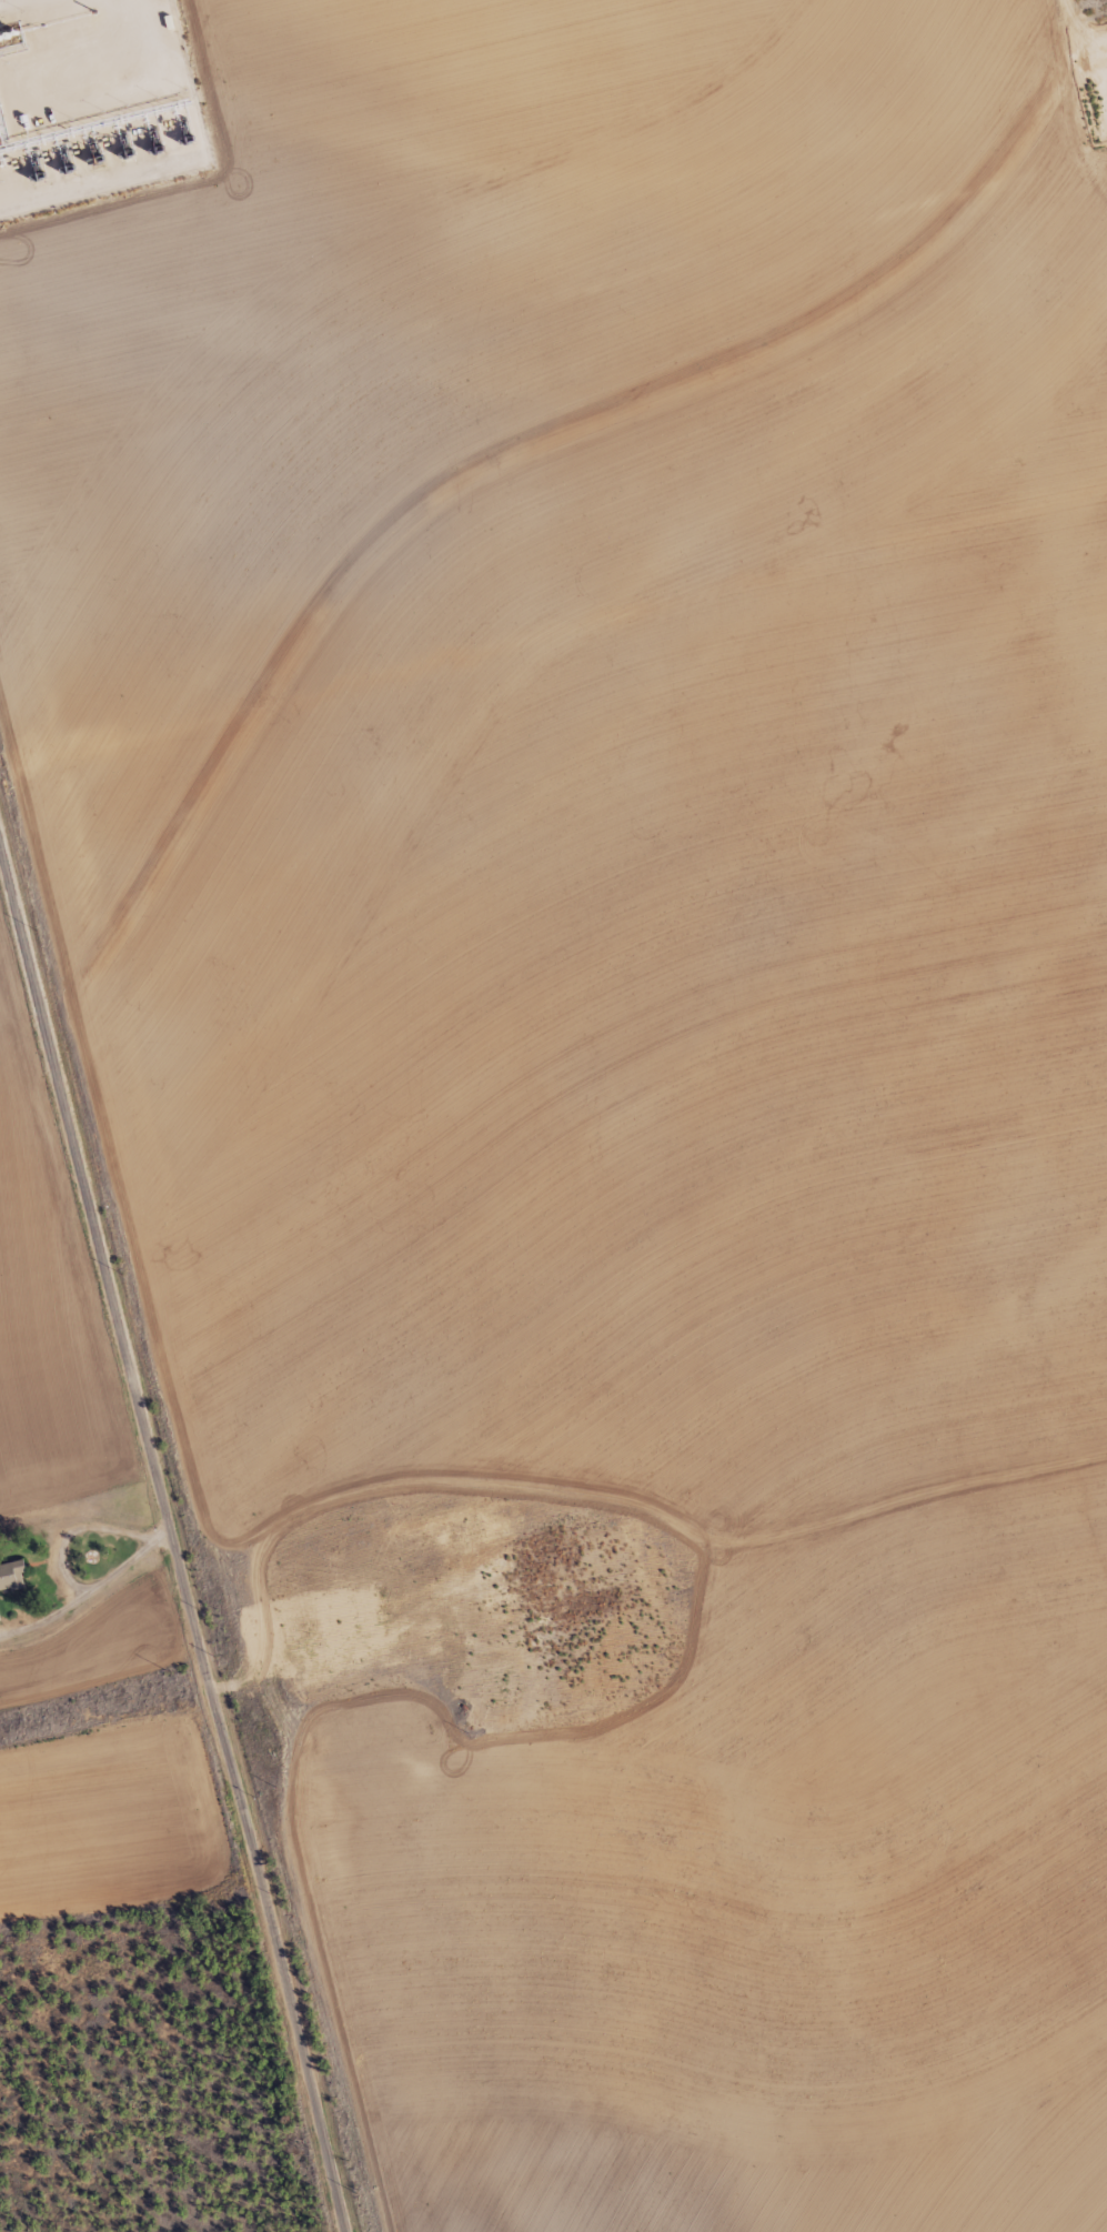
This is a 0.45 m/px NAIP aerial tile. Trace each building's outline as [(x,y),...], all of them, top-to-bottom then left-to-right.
[(26,1586),(22,1560),(0,1564),(0,1590),(26,1586)]
